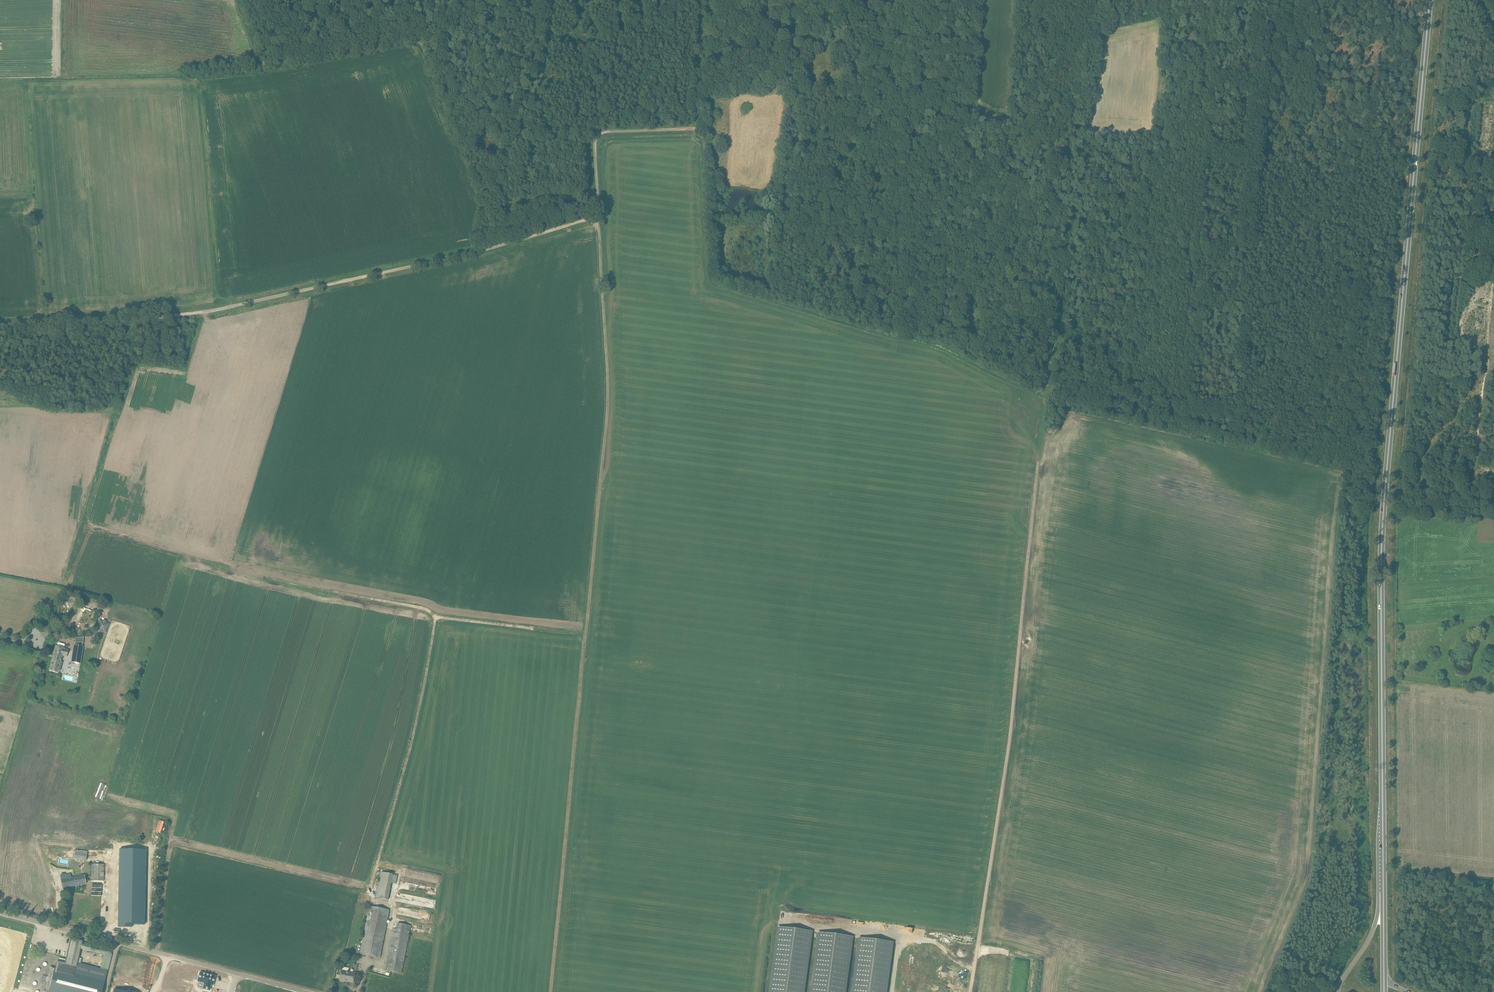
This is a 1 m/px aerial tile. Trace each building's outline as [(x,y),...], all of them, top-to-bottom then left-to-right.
[(103,632),(106,633),(109,623),(106,622),(106,621),(103,620),(102,621),(99,620),(96,630),(99,631),(99,632),(103,633),(103,632)] [(49,670),(54,672),(58,673),(62,656),(66,657),(68,651),(65,650),(65,649),(56,646),(49,670)] [(80,664),(82,653),(83,647),(74,646),(71,662),(80,664)] [(116,919),(116,924),(130,925),(130,919),(145,920),(147,853),(118,852),(117,919),(116,919)] [(92,864),(91,881),(104,881),(104,864),(92,864)] [(397,876),(381,872),(376,896),(377,898),(387,900),(391,883),(395,884),(397,876)] [(86,884),(85,879),(84,875),(71,878),(70,874),(60,876),(62,884),(63,889),(86,884)] [(390,911),(370,907),(362,945),(359,945),(358,948),(357,948),(356,954),(380,958),(390,911)] [(810,931),(777,926),(768,991),(801,991),(810,931)] [(394,929),(388,962),(403,965),(406,950),(410,933),(410,932),(396,930),(394,929)] [(850,936),(817,932),(809,991),(843,991),(850,936)] [(858,937),(851,991),(887,991),(894,942),(858,937)] [(108,949),(87,943),(81,942),(71,939),(70,944),(66,959),(59,958),(56,969),(55,969),(49,990),(49,991),(102,991),(108,970),(110,959),(111,954),(108,949)] [(184,985),(181,984),(180,991),(186,991),(190,991),(195,970),(187,969),(184,985)] [(353,983),(354,978),(355,974),(342,971),(341,975),(340,980),(347,982),(347,981),(353,983)] [(200,973),(198,982),(204,983),(203,989),(210,991),(211,985),(213,985),(215,977),(200,973)]
